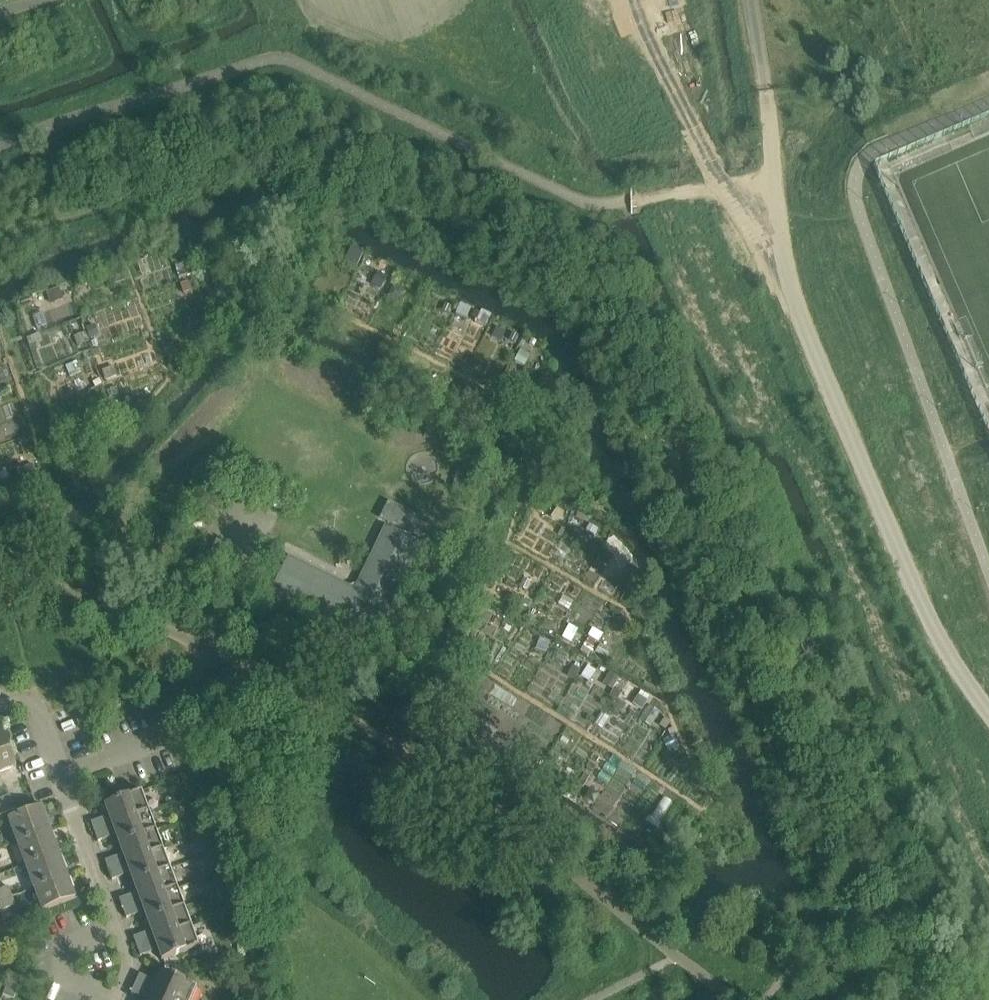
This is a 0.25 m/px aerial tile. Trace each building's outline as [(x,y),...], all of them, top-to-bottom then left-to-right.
[(384,527),(357,580),(352,590),(286,558),(269,593),(373,644),(421,546),(384,527)] [(16,768),(4,735),(0,736),(0,774),(16,768)] [(91,823),(95,833),(149,813),(142,792),(105,806),(109,817),(91,823)] [(10,796),(1,799),(6,814),(16,811),(10,796)] [(8,820),(17,843),(50,831),(42,808),(8,820)] [(116,836),(119,845),(156,831),(149,813),(95,833),(98,843),(116,836)] [(59,854),(50,831),(17,843),(25,866),(59,854)] [(109,871),(163,850),(156,831),(119,845),(123,855),(105,861),(109,871)] [(130,874),(134,884),(171,870),(163,850),(109,871),(112,881),(130,874)] [(33,889),(67,876),(59,854),(25,866),(33,889)] [(123,909),(178,888),(171,870),(134,884),(137,893),(119,900),(123,909)] [(76,900),(67,876),(33,889),(42,912),(76,900)] [(0,890),(0,900),(12,896),(8,887),(0,890)] [(144,913),(148,922),(185,908),(178,888),(123,909),(127,919),(144,913)] [(0,900),(0,911),(15,905),(12,896),(0,900)] [(134,938),(137,947),(192,927),(185,908),(148,922),(151,932),(134,938)] [(199,947),(192,927),(137,947),(141,957),(158,951),(162,961),(199,947)] [(136,984),(169,999),(193,999),(198,989),(162,973),(157,983),(140,975),(136,984)] [(136,984),(132,994),(145,999),(169,999),(136,984)] [(2,995),(12,999),(14,999),(18,992),(7,986),(2,995)]
